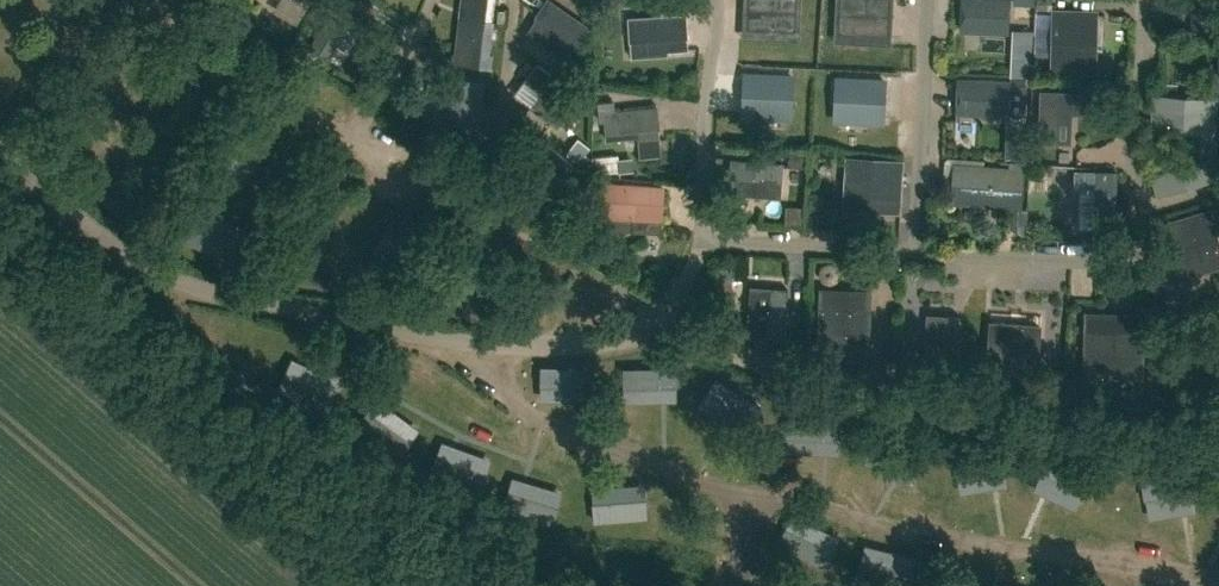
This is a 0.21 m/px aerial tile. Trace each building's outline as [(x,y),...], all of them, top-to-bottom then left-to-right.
[(490,53),(496,0),(479,0),(473,51),(490,53)] [(577,42),(588,26),(551,0),(548,0),(538,14),(577,42)] [(1009,36),(1011,0),(962,0),(960,33),(1009,36)] [(1172,0),(1159,0),(1164,12),(1175,7),(1172,0)] [(311,46),(328,56),(356,11),(339,1),(311,46)] [(753,12),(752,24),(799,31),(801,19),(753,12)] [(1036,12),(1035,51),(1052,52),(1053,13),(1036,12)] [(1054,68),(1094,69),(1094,45),(1085,45),(1085,13),(1055,12),(1054,68)] [(633,18),(635,41),(666,38),(667,50),(688,48),(687,36),(685,13),(633,18)] [(347,63),(359,32),(347,28),(335,59),(347,63)] [(1033,33),(1015,34),(1016,69),(1034,68),(1033,33)] [(645,74),(645,62),(619,62),(619,75),(645,74)] [(526,79),(546,94),(543,97),(539,94),(530,106),(556,126),(579,95),(538,63),(526,79)] [(746,67),(743,113),(788,116),(791,70),(746,67)] [(430,72),(422,122),(477,131),(485,80),(430,72)] [(839,72),(837,116),(885,118),(887,74),(839,72)] [(1009,79),(956,76),(955,113),(1008,115),(1006,157),(1022,158),(1025,84),(1009,83),(1009,79)] [(1160,193),(1218,175),(1218,154),(1209,157),(1213,98),(1156,94),(1154,127),(1194,130),(1192,162),(1154,173),(1160,193)] [(604,109),(607,132),(638,129),(639,141),(659,139),(658,127),(659,127),(657,104),(604,109)] [(532,153),(571,183),(582,169),(543,139),(532,153)] [(605,156),(605,168),(625,167),(625,155),(605,156)] [(844,194),(897,197),(899,159),(846,156),(844,194)] [(732,158),(728,193),(781,199),(785,163),(732,158)] [(957,188),(973,189),(972,199),(1020,202),(1022,168),(958,165),(957,188)] [(1076,228),(1116,229),(1116,172),(1076,171),(1076,228)] [(598,214),(662,218),(663,188),(599,184),(598,214)] [(1218,267),(1218,237),(1209,204),(1167,217),(1185,278),(1218,267)] [(242,244),(190,221),(182,238),(235,261),(242,244)] [(422,234),(407,227),(384,274),(398,281),(422,234)] [(329,285),(333,266),(279,255),(275,273),(329,285)] [(747,337),(784,340),(788,290),(771,289),(769,319),(749,317),(747,337)] [(821,355),(867,357),(869,292),(823,290),(821,355)] [(923,371),(956,372),(959,317),(941,316),(940,338),(925,337),(923,371)] [(987,367),(1022,369),(1024,323),(990,321),(987,367)] [(1146,334),(1084,333),(1084,381),(1145,382),(1146,334)] [(593,366),(541,366),(541,383),(593,384),(593,366)] [(676,367),(623,368),(624,385),(676,384),(676,367)] [(286,370),(279,386),(327,407),(334,391),(286,370)] [(717,377),(707,391),(751,421),(760,407),(717,377)] [(368,409),(358,422),(400,454),(410,440),(368,409)] [(787,418),(787,435),(839,438),(840,420),(787,418)] [(1000,447),(953,455),(956,473),(1003,465),(1000,447)] [(436,454),(431,470),(480,488),(486,472),(436,454)] [(1049,454),(1041,470),(1085,491),(1092,474),(1049,454)] [(1190,473),(1142,480),(1145,498),(1193,491),(1190,473)] [(508,489),(502,506),(553,522),(558,504),(508,489)] [(670,498),(614,500),(615,517),(671,515),(670,498)] [(785,527),(777,542),(826,565),(833,549),(785,527)] [(857,574),(902,585),(909,585),(912,571),(860,558),(857,574)]
